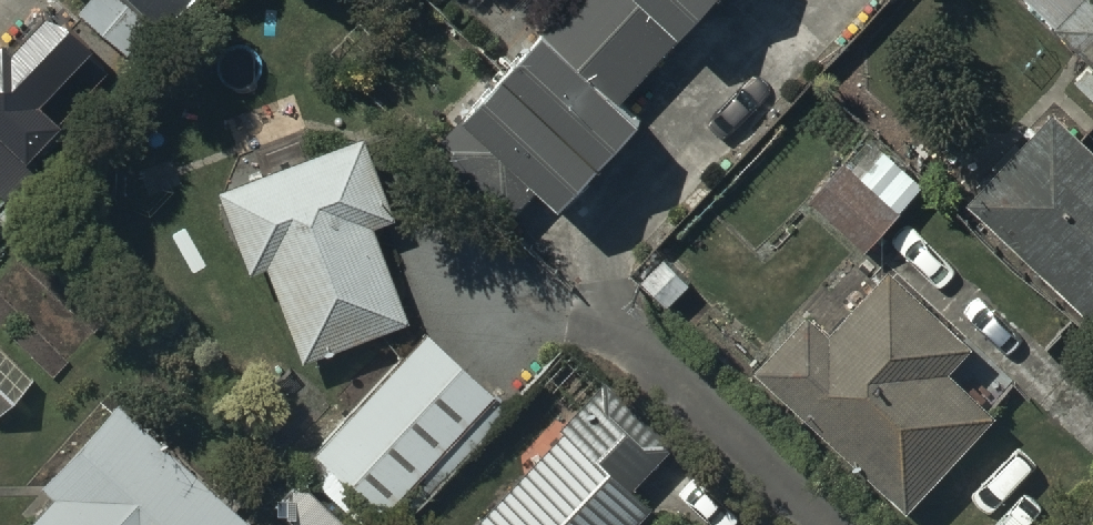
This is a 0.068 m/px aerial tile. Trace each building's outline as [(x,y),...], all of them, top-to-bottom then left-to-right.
[(161,43),(199,0),(113,0),(161,43)] [(549,52),(534,38),(454,124),(551,213),(626,132),(619,125),(735,0),(598,0),(549,52)] [(1016,4),(1092,74),(1092,0),(1019,0),(1016,4)] [(0,48),(0,194),(6,200),(34,170),(27,163),(111,75),(49,16),(12,55),(2,45),(0,48)] [(1045,78),(959,171),(1092,294),(1092,293),(1092,122),(1045,78)] [(352,103),(207,158),(238,240),(255,234),(291,329),(396,289),(360,195),(384,186),(352,103)] [(895,189),(840,138),(804,177),(859,228),(895,189)] [(745,341),(898,482),(988,385),(941,342),(964,316),(882,241),(823,304),(799,282),(745,341)] [(424,316),(304,451),(389,524),(392,524),(510,391),(424,316)] [(0,340),(0,413),(37,373),(0,340)] [(643,480),(623,461),(661,420),(594,358),(436,524),(601,524),(643,480)] [(109,383),(32,468),(47,481),(7,524),(265,524),(109,383)] [(303,468),(271,503),(295,524),(362,524),(303,468)]
